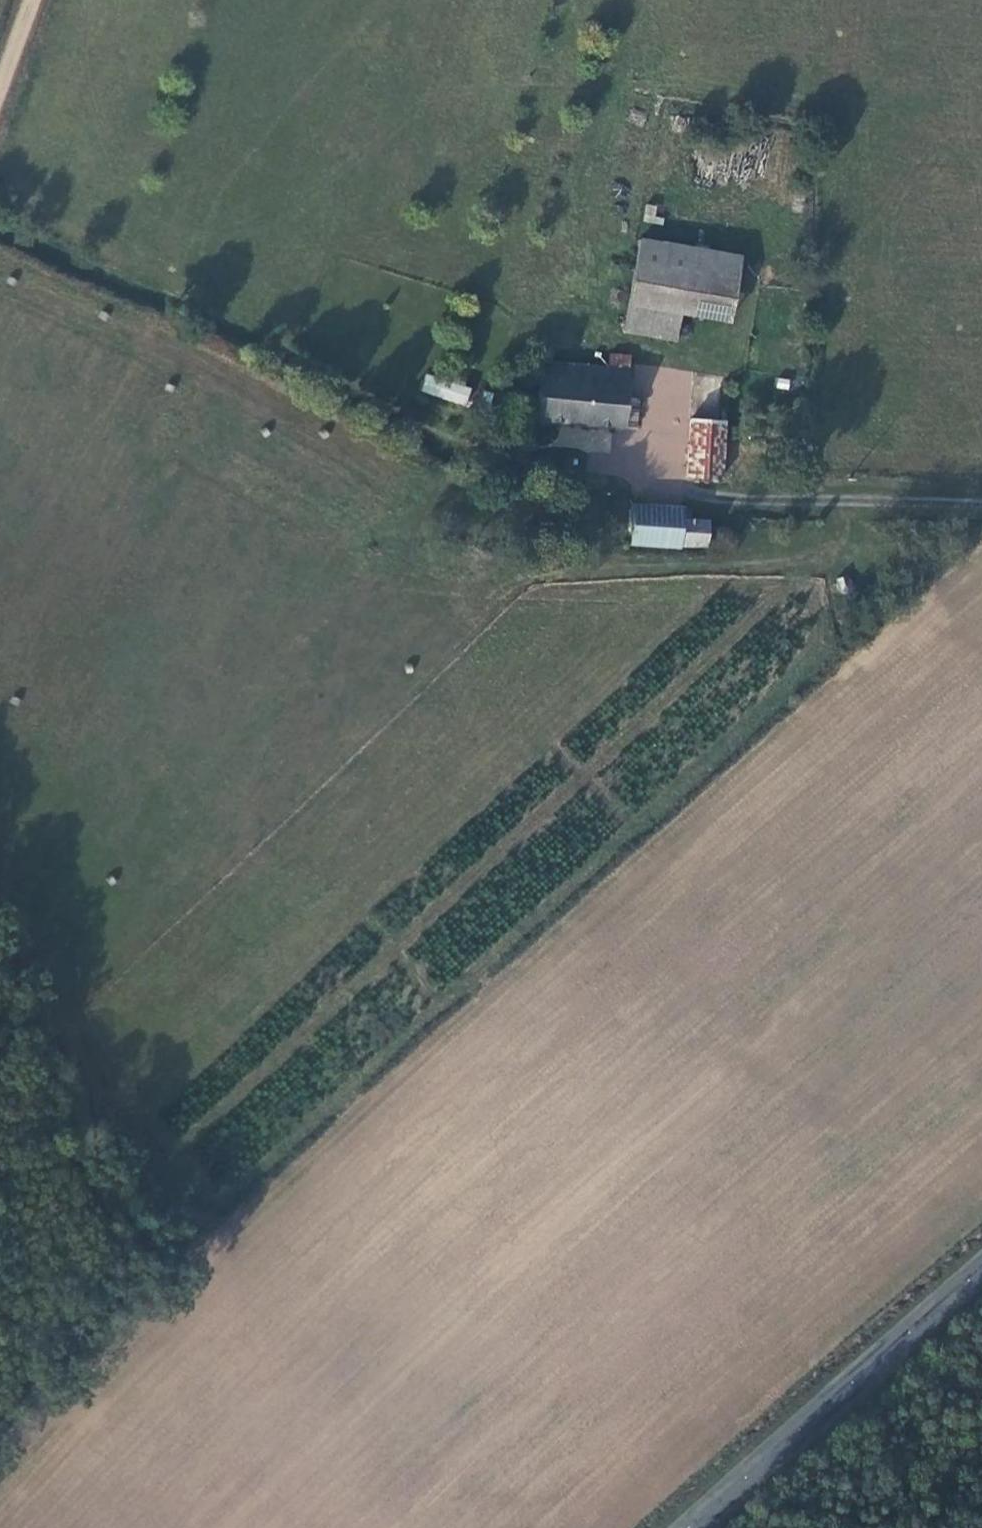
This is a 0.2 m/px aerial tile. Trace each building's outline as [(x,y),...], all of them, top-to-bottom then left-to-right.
[(728,316),(740,257),(640,240),(625,332),(675,335),(678,308),(728,316)] [(625,370),(600,367),(538,364),(532,420),(622,427),(625,370)] [(420,393),(467,404),(471,386),(425,374),(420,393)] [(720,480),(724,440),(725,424),(691,421),(687,477),(720,480)] [(680,508),(632,507),(632,547),(680,548),(681,545),(682,521),(680,508)] [(682,521),(681,545),(709,545),(708,521),(682,521)]
